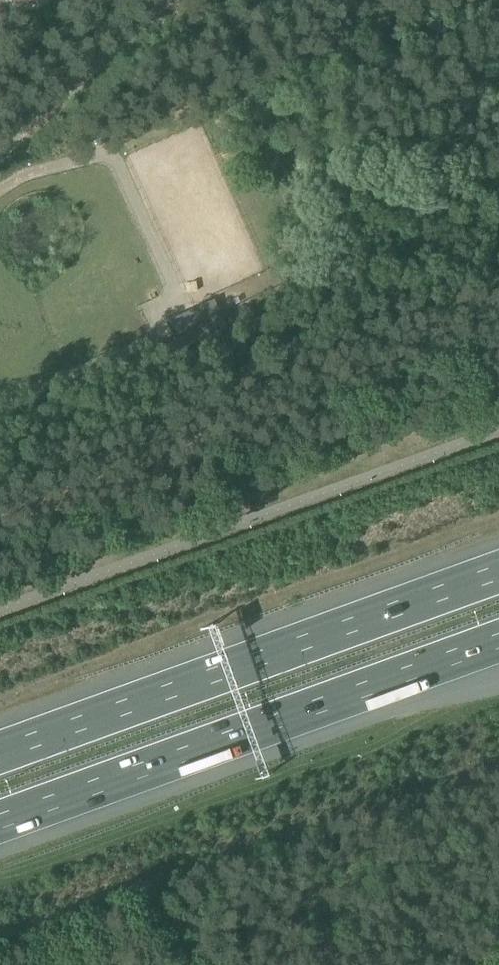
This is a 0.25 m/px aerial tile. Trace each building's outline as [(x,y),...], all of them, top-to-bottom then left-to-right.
[(190,309),(169,319),(181,346),(203,336),(190,309)]
